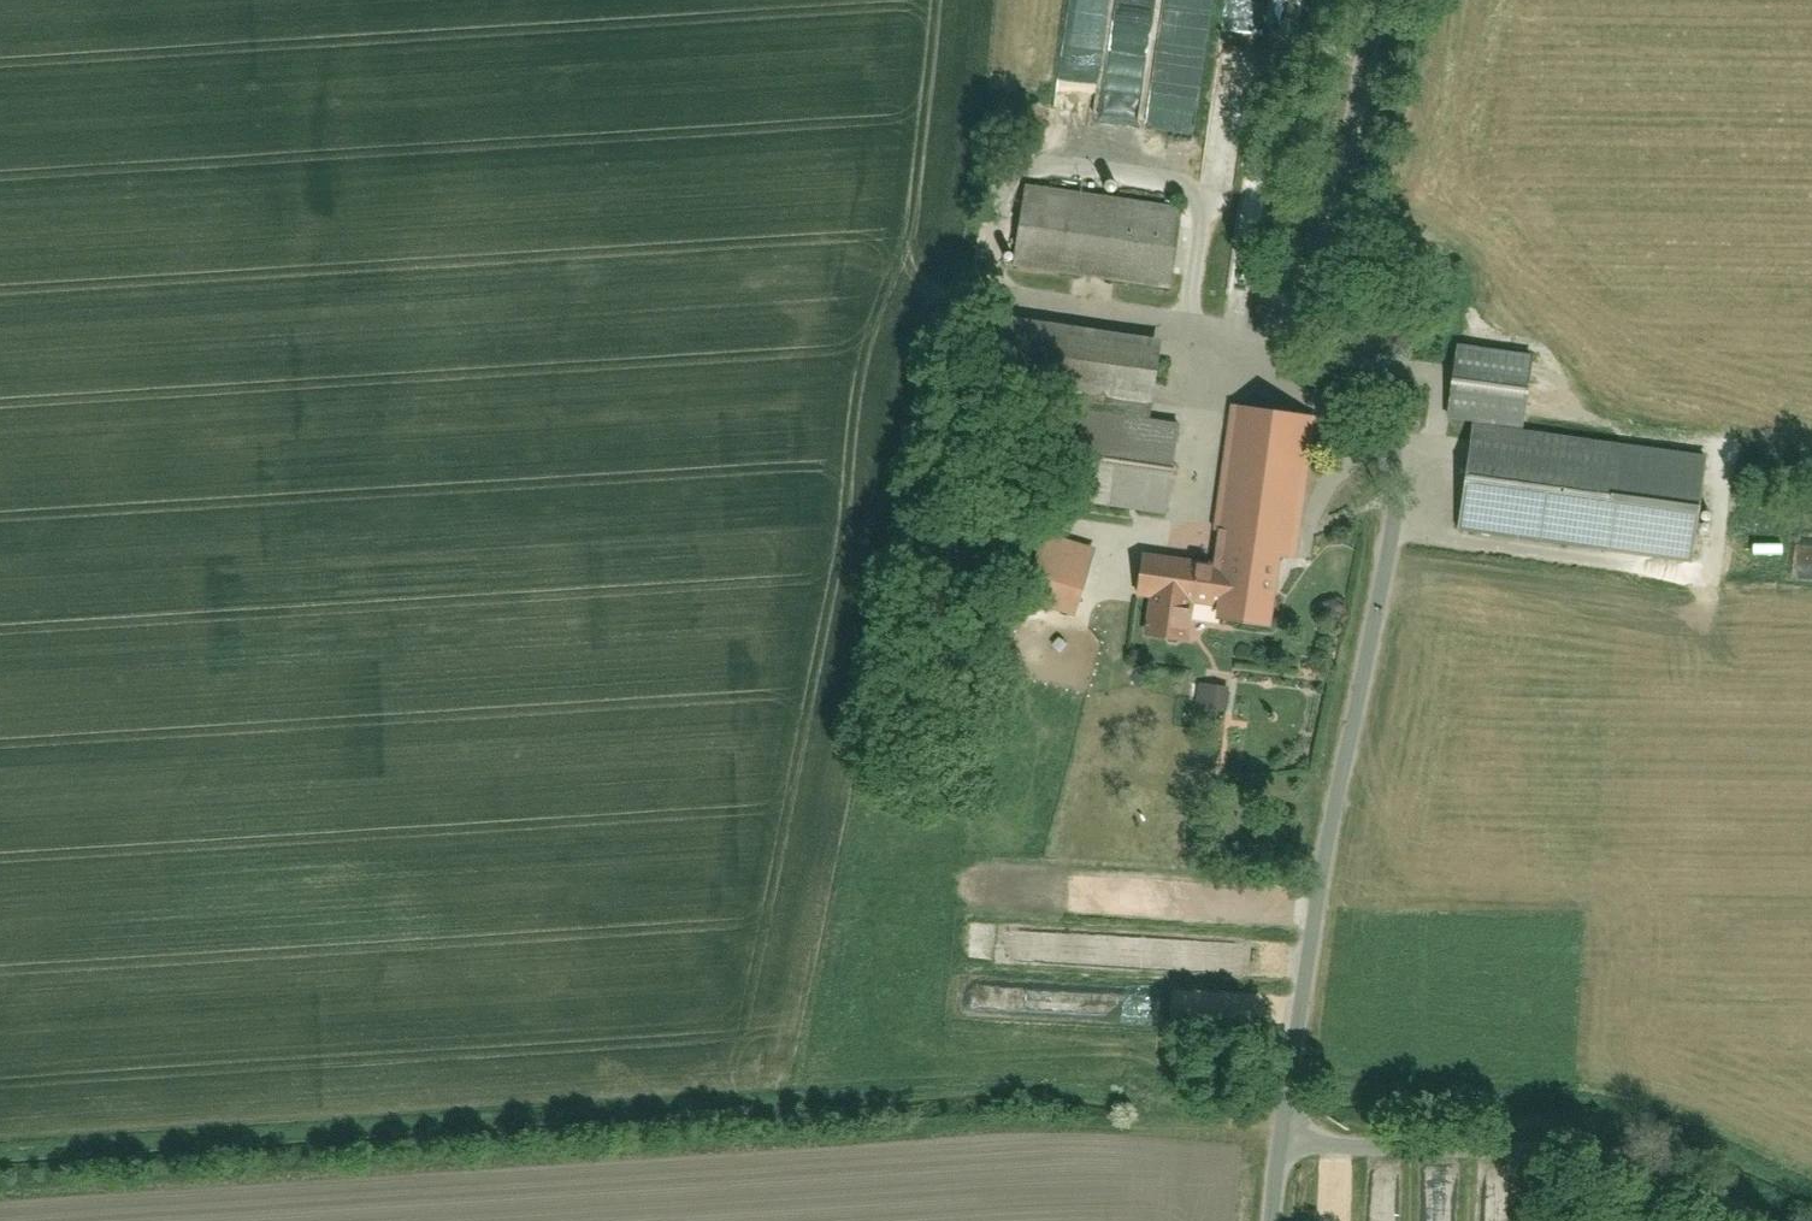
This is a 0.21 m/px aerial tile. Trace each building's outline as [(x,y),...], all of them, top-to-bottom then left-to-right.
[(1036,190),(1026,273),(1177,291),(1186,208),(1036,190)] [(1026,314),(1021,351),(1160,370),(1166,334),(1026,314)] [(1541,356),(1459,349),(1454,415),(1536,421),(1541,356)] [(1070,413),(1061,475),(1173,491),(1181,429),(1070,413)] [(1205,649),(1208,624),(1287,634),(1314,423),(1235,413),(1218,551),(1149,543),(1143,598),(1154,599),(1149,642),(1205,649)] [(1473,436),(1461,533),(1694,562),(1706,465),(1473,436)] [(1083,539),(1059,616),(1110,632),(1134,555),(1083,539)] [(1203,687),(1200,714),(1229,717),(1232,689),(1203,687)]
